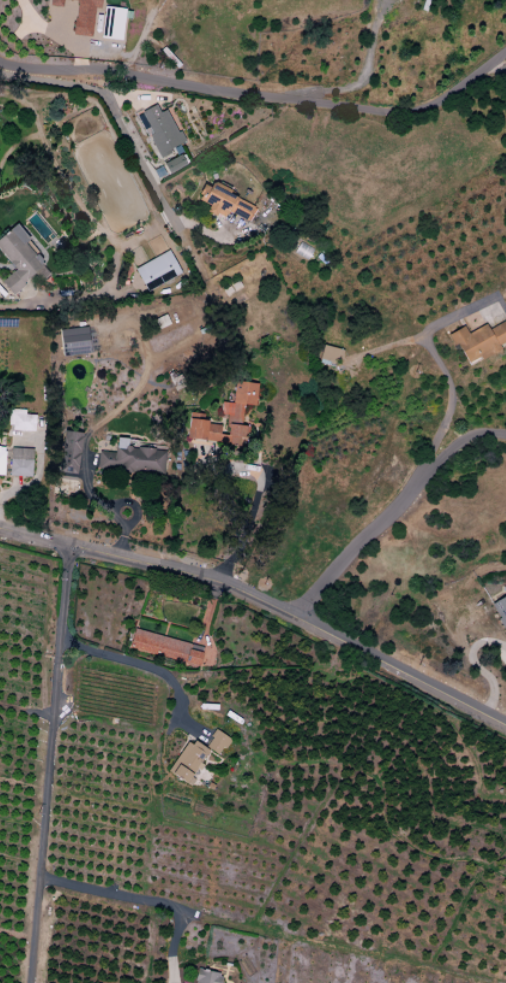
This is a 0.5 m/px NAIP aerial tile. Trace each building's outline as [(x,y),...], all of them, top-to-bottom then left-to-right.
[(94,8),(99,8),(100,0),(63,0),(76,1),(73,35),(91,37),(94,8)] [(104,7),(101,38),(122,40),(125,10),(104,7)] [(155,105),(142,112),(152,134),(149,136),(161,159),(171,153),(170,151),(186,142),(181,132),(178,133),(166,111),(159,113),(155,105)] [(186,165),(181,154),(163,163),(168,174),(186,165)] [(208,180),(200,200),(210,206),(208,213),(217,218),(219,213),(226,217),(229,212),(247,222),(254,208),(229,195),(231,191),(208,180)] [(0,238),(0,252),(16,271),(1,283),(12,296),(46,264),(25,244),(30,240),(16,224),(0,238)] [(306,261),(313,249),(299,242),(293,253),(306,261)] [(144,290),(180,276),(170,252),(134,266),(144,290)] [(487,329),(485,324),(466,334),(463,327),(449,334),(465,365),(478,358),(479,360),(500,350),(498,345),(505,341),(505,320),(487,329)] [(61,356),(89,354),(87,328),(60,329),(61,356)] [(339,364),(342,349),(322,346),(319,360),(339,364)] [(189,419),(186,439),(245,447),(248,426),(241,425),(243,405),(256,406),(257,384),(234,382),(231,404),(222,403),(220,422),(189,419)] [(9,409),(9,425),(12,426),(12,430),(34,432),(36,417),(25,414),(25,411),(9,409)] [(65,431),(58,471),(76,473),(82,434),(65,431)] [(98,451),(97,469),(146,476),(147,472),(166,475),(169,452),(116,446),(115,453),(98,451)] [(11,448),(10,477),(31,477),(33,449),(11,448)] [(491,605),(505,633),(505,596),(491,605)] [(134,629),(129,649),(199,668),(203,651),(187,648),(188,643),(134,629)] [(229,740),(216,730),(204,747),(218,756),(229,740)] [(187,742),(167,770),(186,784),(206,756),(187,742)] [(194,982),(220,982),(222,977),(219,977),(220,973),(197,969),(194,982)]
